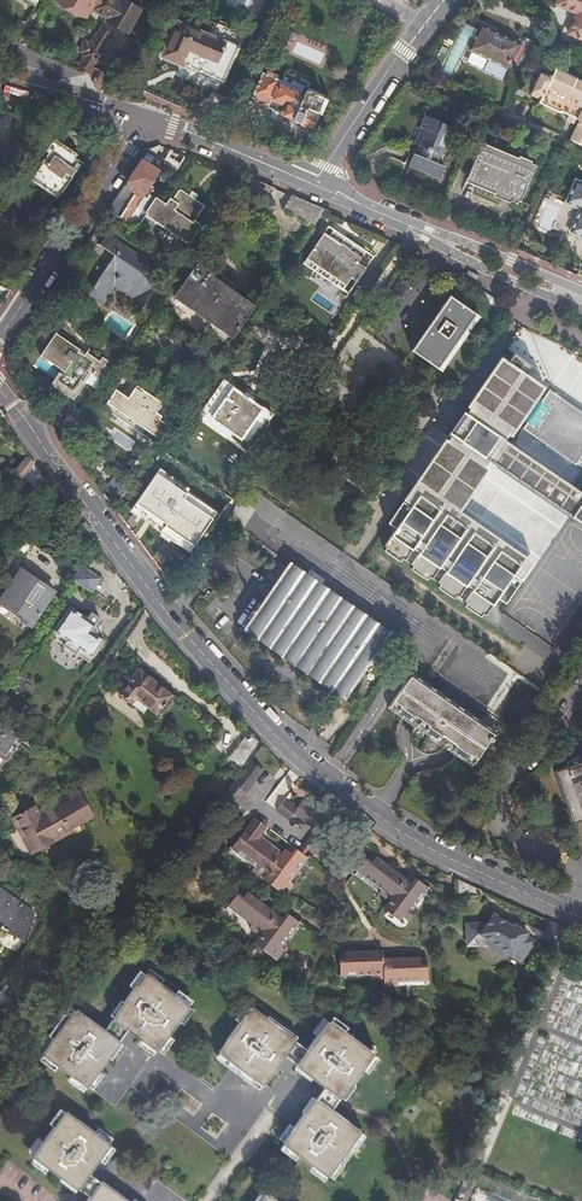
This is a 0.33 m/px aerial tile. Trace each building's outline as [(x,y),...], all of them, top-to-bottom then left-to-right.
[(83,10),(88,4),(105,16),(104,17),(124,30),(136,12),(118,0),(66,0),(83,10)] [(205,16),(213,20),(221,3),(213,0),(212,0),(205,16)] [(549,2),(568,10),(560,30),(581,40),(581,0),(550,0),(549,2)] [(88,4),(83,10),(86,12),(85,15),(96,22),(101,15),(104,17),(105,16),(88,4)] [(9,31),(15,34),(21,24),(15,21),(8,24),(9,31)] [(76,60),(91,66),(94,61),(95,62),(111,39),(109,38),(115,29),(102,21),(88,43),(83,50),(76,60)] [(479,27),(468,52),(506,68),(516,44),(479,27)] [(192,56),(222,69),(230,49),(183,29),(169,61),(187,68),(192,56)] [(79,48),(83,50),(88,43),(84,40),(79,48)] [(221,73),(222,69),(192,56),(187,68),(190,70),(194,62),(221,73)] [(504,69),(485,60),(480,71),(500,79),(504,69)] [(533,90),(542,93),(539,100),(561,109),(561,108),(580,116),(572,136),(581,141),(581,78),(555,67),(552,73),(548,72),(547,75),(540,72),(533,90)] [(261,71),(248,94),(268,105),(270,103),(294,116),(293,118),(311,128),(318,114),(322,115),(329,101),(308,90),(304,97),(280,84),(281,82),(261,71)] [(423,127),(408,164),(435,176),(440,163),(435,161),(441,146),(446,148),(455,127),(424,114),(419,125),(423,127)] [(485,144),(469,182),(510,200),(511,197),(519,200),(534,165),(485,144)] [(38,161),(28,178),(58,196),(79,162),(65,154),(66,152),(60,148),(58,150),(54,148),(44,165),(38,161)] [(156,173),(138,161),(104,213),(115,221),(117,219),(123,223),(135,223),(141,214),(144,216),(142,219),(184,246),(185,244),(187,245),(199,227),(192,222),(201,208),(176,191),(168,202),(166,201),(162,206),(151,199),(150,201),(142,195),(156,173)] [(248,177),(246,181),(271,192),(273,188),(248,177)] [(566,201),(579,207),(569,230),(581,236),(581,182),(575,179),(566,201)] [(271,192),(246,181),(242,186),(265,201),(271,192)] [(319,208),(287,194),(284,198),(317,212),(319,208)] [(317,212),(284,198),(277,209),(307,227),(317,212)] [(320,229),(315,236),(322,240),(324,236),(335,244),(337,241),(320,229)] [(110,257),(83,297),(98,307),(111,288),(129,300),(125,306),(136,313),(154,287),(138,275),(145,265),(103,236),(95,248),(110,257)] [(322,240),(315,236),(300,258),(309,264),(305,270),(329,286),(333,281),(340,286),(343,281),(350,285),(359,273),(351,267),(358,256),(337,241),(335,244),(324,236),(322,240)] [(367,261),(358,256),(351,267),(359,273),(367,261)] [(296,264),(305,270),(309,264),(300,258),(296,264)] [(170,310),(166,318),(215,350),(220,343),(224,346),(249,308),(192,269),(166,308),(170,310)] [(413,288),(397,276),(375,304),(391,316),(413,288)] [(343,296),(350,285),(343,281),(340,286),(333,281),(329,286),(343,296)] [(445,297),(408,351),(434,369),(472,315),(445,297)] [(52,336),(35,361),(59,376),(57,379),(53,376),(45,388),(69,403),(81,386),(76,383),(82,374),(95,382),(104,369),(101,367),(104,363),(98,359),(95,364),(82,356),(80,359),(74,355),(76,352),(52,336)] [(581,471),(581,427),(536,395),(541,387),(498,357),(384,524),(391,528),(378,547),(481,616),(493,597),(503,604),(531,562),(457,513),(489,466),(581,528),(581,494),(505,442),(516,425),(581,471)] [(221,379),(197,414),(247,447),(271,412),(261,405),(260,407),(230,387),(231,385),(221,379)] [(111,391),(100,407),(151,442),(162,426),(149,417),(158,404),(131,387),(123,399),(111,391)] [(158,472),(128,510),(138,518),(140,515),(153,525),(150,529),(184,556),(212,519),(192,503),(193,502),(184,495),(185,494),(158,472)] [(2,511),(15,494),(0,484),(0,510),(2,511)] [(254,613),(242,631),(341,699),(387,633),(288,565),(259,606),(257,604),(252,611),(254,613)] [(78,572),(69,585),(87,598),(96,584),(78,572)] [(15,576),(2,595),(0,598),(0,606),(7,610),(4,615),(17,624),(15,627),(14,627),(25,635),(48,602),(35,594),(25,586),(26,584),(15,576)] [(37,591),(26,584),(25,586),(35,594),(37,591)] [(84,625),(65,613),(46,641),(58,650),(56,652),(58,653),(59,659),(63,662),(68,660),(70,662),(72,659),(85,668),(99,648),(91,643),(93,641),(93,635),(91,634),(97,625),(88,619),(84,625)] [(2,618),(15,627),(17,624),(4,615),(2,618)] [(540,692),(428,615),(406,648),(517,726),(540,692)] [(416,664),(386,707),(384,710),(413,729),(411,732),(410,735),(409,738),(409,741),(410,744),(411,747),(413,750),(415,752),(418,754),(421,756),(424,756),(427,756),(430,756),(433,755),(436,753),(438,751),(440,749),(468,768),(470,765),(499,723),(416,664)] [(135,671),(117,695),(129,704),(133,699),(153,714),(168,694),(135,671)] [(319,712),(312,723),(321,730),(329,718),(319,712)] [(15,745),(10,742),(15,734),(0,723),(0,765),(15,745)] [(238,743),(253,754),(261,744),(263,741),(259,739),(247,730),(238,743)] [(264,766),(251,756),(226,791),(239,801),(264,766)] [(568,767),(579,763),(577,758),(566,762),(568,767)] [(579,763),(568,767),(554,772),(572,822),(581,818),(581,761),(579,763)] [(65,796),(94,816),(95,815),(80,788),(65,796)] [(288,795),(278,808),(290,817),(296,809),(318,826),(328,813),(304,795),(299,802),(288,795)] [(30,850),(94,816),(65,796),(57,800),(59,803),(41,813),(35,802),(11,815),(30,850)] [(247,836),(242,832),(235,842),(259,860),(256,863),(254,866),(287,892),(295,881),(292,879),(288,876),(307,851),(302,847),(297,844),(293,850),(287,845),(284,848),(281,852),(259,835),(262,832),(269,823),(256,813),(247,826),(251,830),(247,836)] [(247,826),(242,832),(247,836),(251,830),(247,826)] [(307,841),(312,845),(319,850),(328,839),(315,829),(307,841)] [(284,848),(262,832),(259,835),(281,852),(284,848)] [(291,840),(287,845),(293,850),(297,844),(291,840)] [(307,841),(302,847),(307,851),(312,845),(307,841)] [(232,845),(256,863),(259,860),(235,842),(232,845)] [(373,848),(368,854),(374,859),(379,852),(373,848)] [(311,854),(307,851),(288,876),(292,879),(311,854)] [(386,882),(383,886),(380,889),(391,898),(386,904),(401,916),(405,912),(412,917),(420,906),(417,904),(414,902),(429,882),(419,874),(415,879),(408,874),(379,852),(374,859),(368,854),(361,864),(386,882)] [(359,867),(383,886),(386,882),(361,864),(359,867)] [(412,869),(408,874),(415,879),(419,874),(412,869)] [(432,884),(429,882),(414,902),(417,904),(432,884)] [(244,884),(239,890),(245,894),(249,888),(244,884)] [(25,941),(36,919),(30,915),(33,910),(0,888),(0,929),(25,941)] [(257,918),(253,922),(251,925),(262,933),(256,941),(279,957),(287,946),(283,944),(280,942),(298,916),(289,909),(285,914),(279,910),(249,888),(245,894),(239,890),(233,899),(257,918)] [(230,903),(253,922),(257,918),(233,899),(230,903)] [(283,905),(279,910),(285,914),(289,909),(283,905)] [(531,938),(536,929),(520,920),(514,926),(498,917),(492,915),(488,920),(490,924),(466,924),(466,948),(492,950),(512,961),(523,961),(536,943),(531,938)] [(301,919),(298,916),(280,942),(283,944),(301,919)] [(342,956),(342,967),(373,967),(373,971),(373,975),(387,975),(387,983),(401,983),(401,979),(400,974),(430,973),(430,961),(423,961),(423,954),(386,955),(385,947),(348,949),(348,955),(342,956)] [(148,969),(145,973),(158,982),(161,978),(148,969)] [(71,1006),(69,1009),(39,1050),(37,1052),(41,1055),(53,1065),(67,1075),(80,1085),(82,1086),(84,1084),(94,1070),(105,1056),(116,1042),(117,1040),(115,1038),(122,1029),(124,1030),(155,1052),(157,1050),(167,1036),(179,1020),(188,1007),(190,1005),(188,1004),(175,995),(158,982),(145,973),(142,971),(107,1017),(110,1019),(103,1029),(99,1026),(71,1006)] [(137,971),(127,983),(130,985),(139,973),(137,971)] [(179,990),(175,995),(188,1004),(191,1000),(179,990)] [(116,1000),(106,1013),(108,1014),(118,1001),(116,1000)] [(11,1008),(3,1002),(0,1006),(0,1023),(11,1008)] [(234,1017),(238,1020),(248,1007),(244,1003),(234,1017)] [(255,1003),(252,1007),(294,1037),(297,1034),(255,1003)] [(248,1007),(238,1020),(215,1051),(218,1053),(260,1085),(262,1086),(284,1056),(294,1063),(293,1065),(296,1067),(309,1077),(323,1087),(316,1097),(313,1095),(312,1097),(302,1110),(290,1127),(280,1140),(279,1142),(283,1145),(296,1155),(311,1166),(325,1176),(327,1177),(328,1175),(359,1132),(361,1130),(332,1109),(330,1107),(337,1097),(339,1099),(341,1097),(350,1084),(362,1068),(372,1055),(373,1052),(343,1030),(330,1021),(327,1018),(305,1048),(295,1041),(297,1039),(294,1037),(252,1007),(249,1005),(248,1007)] [(39,1050),(69,1009),(66,1006),(35,1048),(39,1050)] [(193,1011),(188,1007),(179,1020),(183,1024),(193,1011)] [(333,1016),(330,1021),(343,1030),(346,1026),(333,1016)] [(106,1017),(99,1026),(103,1029),(110,1019),(107,1017),(106,1017)] [(117,1040),(124,1030),(122,1029),(115,1038),(117,1040)] [(172,1040),(167,1036),(157,1050),(162,1053),(172,1040)] [(119,1045),(116,1042),(105,1056),(109,1059),(119,1045)] [(256,1089),(260,1085),(218,1053),(214,1057),(256,1089)] [(50,1069),(53,1065),(41,1055),(38,1059),(50,1069)] [(375,1057),(372,1055),(362,1068),(365,1071),(375,1057)] [(306,1081),(309,1077),(296,1067),(293,1071),(306,1081)] [(98,1073),(94,1070),(84,1084),(88,1086),(98,1073)] [(77,1089),(80,1085),(67,1075),(64,1079),(77,1089)] [(354,1087),(350,1084),(341,1097),(345,1100),(354,1087)] [(298,1107),(302,1110),(312,1097),(307,1094),(298,1107)] [(332,1109),(339,1099),(337,1097),(330,1107),(332,1109)] [(42,1140),(32,1154),(31,1155),(34,1158),(48,1169),(62,1180),(75,1190),(77,1192),(79,1190),(88,1197),(85,1200),(127,1200),(100,1181),(99,1182),(89,1175),(100,1160),(110,1147),(112,1144),(110,1142),(96,1133),(65,1109),(63,1112),(53,1126),(42,1140)] [(49,1123),(53,1126),(63,1112),(59,1109),(49,1123)] [(276,1138),(280,1140),(290,1127),(286,1124),(276,1138)] [(99,1129),(96,1133),(110,1142),(112,1139),(99,1129)] [(363,1135),(359,1132),(328,1175),(332,1178),(363,1135)] [(32,1154),(42,1140),(38,1137),(28,1151),(32,1154)] [(293,1159),(296,1155),(283,1145),(280,1149),(293,1159)] [(114,1150),(110,1147),(100,1160),(104,1164),(114,1150)] [(45,1173),(48,1169),(34,1158),(31,1162),(45,1173)] [(321,1180),(325,1176),(311,1166),(308,1170),(321,1180)] [(72,1194),(75,1190),(62,1180),(59,1184),(72,1194)] [(471,1200),(510,1200),(477,1187),(471,1200)] [(264,1195),(260,1192),(254,1200),(260,1200),(264,1195)] [(265,1193),(264,1195),(260,1200),(276,1200),(265,1193)]
